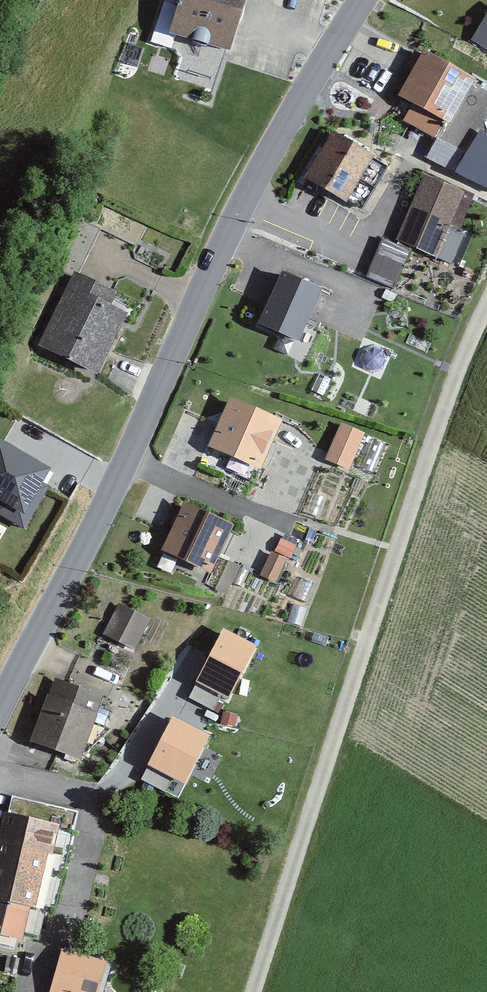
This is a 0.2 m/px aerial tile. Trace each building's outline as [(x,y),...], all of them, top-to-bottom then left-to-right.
[(176,30),(237,49),(251,0),(185,0),(176,30)] [(472,36),(486,45),(486,12),(472,36)] [(479,78),(427,49),(402,94),(416,101),(407,116),(438,133),(446,119),(453,123),(479,78)] [(486,184),(486,132),(476,128),(457,171),(486,184)] [(380,156),(336,130),(307,179),(350,205),(380,156)] [(434,158),(451,161),(454,146),(437,143),(434,158)] [(451,258),(473,196),(426,179),(404,242),(451,258)] [(381,239),(367,273),(396,285),(410,251),(381,239)] [(121,291),(73,268),(37,346),(100,375),(130,311),(115,304),(121,291)] [(295,353),(321,293),(280,276),(254,336),(295,353)] [(285,419),(233,396),(212,444),(265,466),(285,419)] [(365,431),(342,421),(326,457),(349,468),(365,431)] [(51,467),(0,437),(0,515),(23,528),(48,486),(42,483),(51,467)] [(237,524),(187,502),(166,547),(217,570),(237,524)] [(290,559),(273,549),(261,571),(278,580),(290,559)] [(150,616),(119,601),(105,631),(135,646),(150,616)] [(258,648),(223,630),(188,699),(214,712),(221,699),(230,703),(258,648)] [(108,694),(55,674),(32,736),(85,756),(108,694)] [(211,739),(172,720),(141,782),(166,795),(172,783),(185,790),(211,739)] [(7,811),(0,844),(0,930),(25,935),(32,904),(45,907),(63,823),(7,811)] [(61,949),(49,991),(103,991),(111,964),(61,949)]
